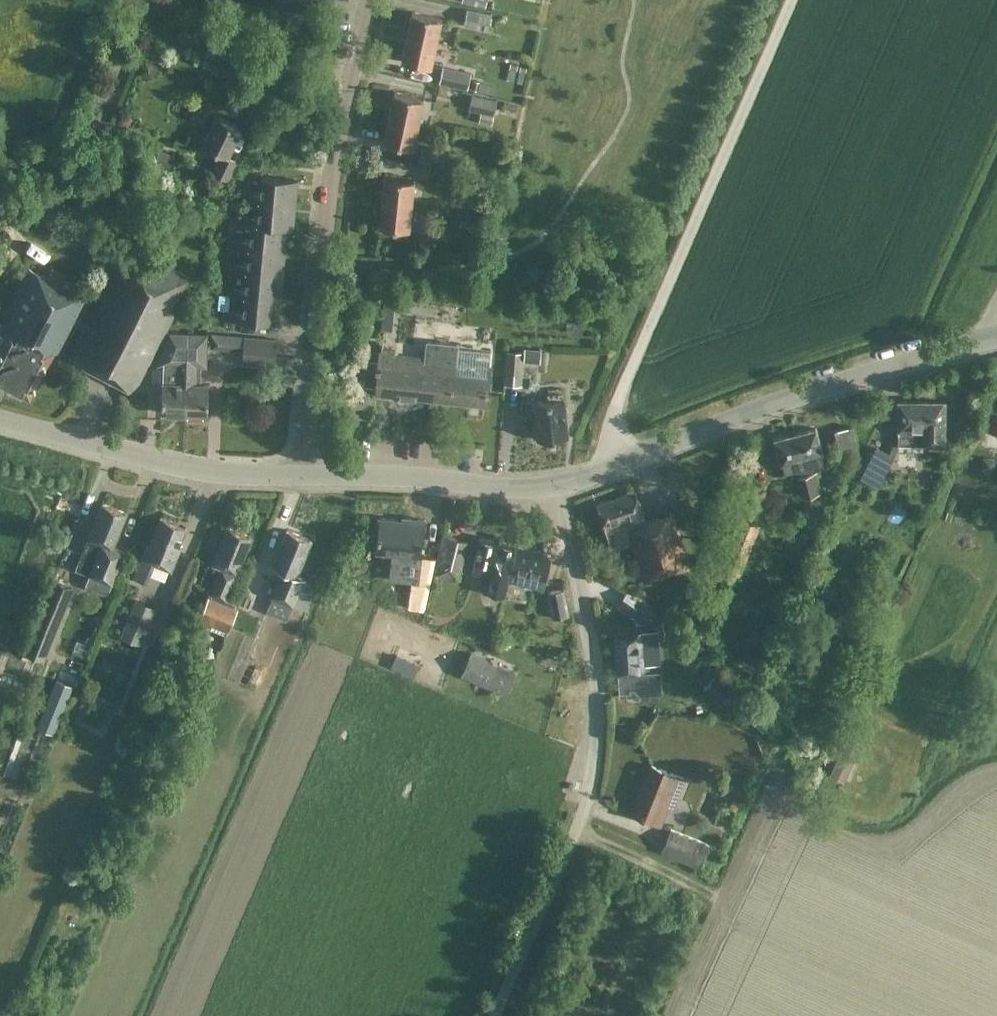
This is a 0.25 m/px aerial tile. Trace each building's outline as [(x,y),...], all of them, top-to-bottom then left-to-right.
[(490,12),(466,8),(462,25),(486,30),(490,12)] [(411,11),(405,35),(435,41),(440,17),(411,11)] [(435,41),(405,35),(400,59),(429,65),(435,41)] [(467,88),(470,72),(441,65),(438,81),(467,88)] [(393,91),(388,115),(417,121),(422,97),(393,91)] [(468,108),(480,111),(477,121),(489,124),(492,114),(495,100),(471,95),(468,108)] [(412,146),(417,121),(388,115),(383,139),(412,146)] [(227,178),(236,160),(227,156),(240,128),(215,116),(201,144),(219,153),(211,170),(227,178)] [(169,166),(173,154),(148,146),(143,160),(151,163),(150,166),(161,170),(163,164),(169,166)] [(383,175),(380,200),(410,203),(413,179),(383,175)] [(258,200),(294,204),(297,179),(261,176),(259,192),(241,190),(241,199),(258,200)] [(292,228),(294,204),(258,200),(257,215),(239,214),(239,223),(250,224),(286,227),(292,228)] [(408,228),(410,203),(380,200),(378,224),(408,228)] [(230,246),(248,248),(284,251),(286,227),(250,224),(249,239),(231,237),(230,246)] [(281,275),(284,251),(248,248),(246,262),(229,261),(228,269),(245,271),(281,275)] [(83,321),(66,356),(133,391),(191,278),(145,256),(142,262),(122,253),(88,323),(83,321)] [(0,339),(0,380),(29,395),(52,349),(62,354),(71,336),(79,319),(89,299),(27,267),(0,320),(0,337),(0,339)] [(279,299),(281,275),(245,271),(244,287),(227,285),(226,294),(243,296),(279,299)] [(390,329),(394,288),(384,287),(380,328),(390,329)] [(277,323),(279,299),(243,296),(242,311),(224,309),(223,318),(277,323)] [(160,412),(184,412),(185,371),(186,332),(169,331),(155,365),(162,365),(161,381),(160,412)] [(206,333),(186,332),(185,371),(184,412),(186,413),(186,416),(202,417),(202,413),(206,413),(207,383),(195,383),(196,367),(206,367),(206,333)] [(273,363),(275,339),(244,336),(241,360),(273,363)] [(374,387),(374,391),(485,403),(489,365),(490,351),(455,348),(456,344),(417,340),(415,357),(391,354),(391,352),(377,350),(377,352),(375,386),(374,387)] [(503,384),(521,385),(523,351),(505,350),(503,384)] [(536,439),(567,436),(563,398),(562,398),(561,391),(546,393),(547,399),(532,400),(536,439)] [(943,443),(944,400),(897,400),(897,442),(943,443)] [(971,420),(972,410),(964,409),(963,419),(971,420)] [(859,455),(851,425),(833,430),(841,460),(859,455)] [(814,427),(774,438),(780,462),(781,462),(784,473),(795,470),(796,475),(813,472),(811,465),(822,463),(820,451),(821,451),(814,427)] [(874,441),(858,473),(880,483),(899,444),(894,442),(891,449),(874,441)] [(644,581),(690,566),(672,511),(644,521),(634,490),(596,503),(611,547),(630,540),(644,581)] [(87,537),(81,552),(94,557),(88,573),(111,582),(123,550),(112,546),(126,511),(101,501),(87,537)] [(146,543),(140,558),(132,576),(144,581),(152,563),(170,570),(181,542),(179,542),(185,526),(160,515),(148,544),(146,543)] [(378,517),(374,551),(407,555),(404,580),(416,581),(418,581),(416,592),(416,596),(418,596),(425,597),(427,597),(434,557),(420,556),(425,519),(402,516),(402,519),(378,517)] [(219,566),(209,592),(196,622),(225,635),(237,607),(233,605),(235,603),(225,599),(251,536),(226,526),(211,563),(219,566)] [(279,569),(268,595),(270,596),(290,603),(292,604),(295,598),(302,579),(303,578),(296,574),(310,538),(286,529),(271,566),(279,569)] [(458,578),(467,541),(445,535),(436,573),(458,578)] [(507,579),(515,544),(501,541),(502,536),(495,535),(494,539),(479,536),(471,571),(489,575),(485,591),(503,595),(507,579)] [(551,553),(515,544),(507,579),(542,588),(551,553)] [(73,585),(52,576),(22,649),(44,658),(73,585)] [(551,616),(567,613),(563,588),(546,591),(551,616)] [(615,605),(642,622),(652,606),(626,588),(615,605)] [(188,598),(180,596),(176,606),(185,609),(188,598)] [(283,619),(290,603),(270,596),(264,611),(283,619)] [(139,644),(154,607),(135,599),(120,636),(139,644)] [(291,605),(286,620),(303,626),(308,610),(291,605)] [(433,626),(437,616),(426,612),(422,622),(433,626)] [(658,671),(648,672),(647,664),(658,663),(656,630),(646,631),(614,633),(616,674),(618,673),(619,694),(659,691),(658,671)] [(505,693),(514,671),(470,652),(461,674),(505,693)] [(715,670),(706,663),(696,676),(705,683),(701,689),(721,704),(737,682),(717,668),(715,670)] [(71,685),(61,681),(42,728),(53,732),(71,685)] [(676,710),(690,712),(690,704),(676,703),(676,710)] [(123,743),(112,770),(133,778),(144,752),(123,743)] [(673,803),(683,777),(651,764),(631,812),(659,823),(668,801),(673,803)] [(669,828),(669,829),(660,851),(699,867),(708,843),(669,828)]
